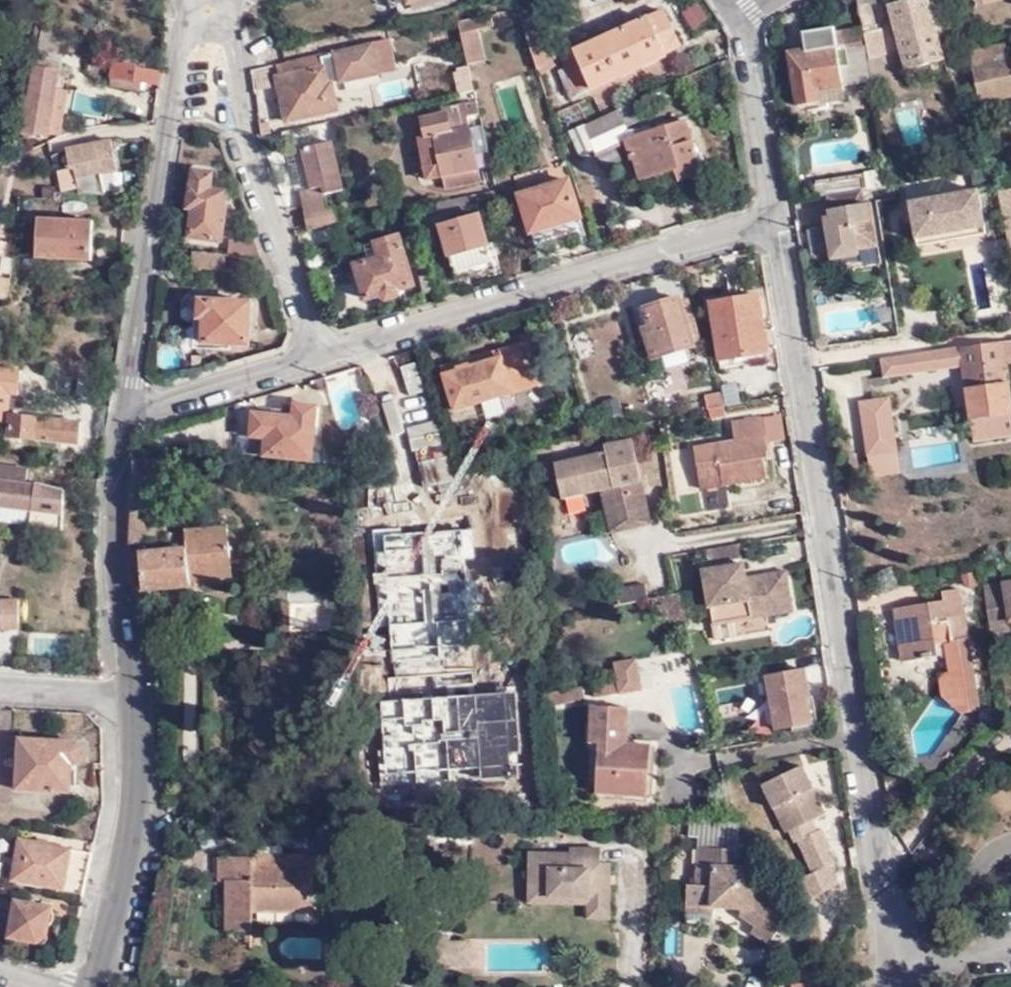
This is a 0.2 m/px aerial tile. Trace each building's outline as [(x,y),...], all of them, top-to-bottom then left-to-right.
[(403,19),(433,12),(429,0),(392,0),(393,5),(398,3),(403,19)] [(868,57),(881,55),(885,54),(880,28),(874,29),(869,3),(874,3),(873,0),(856,0),(868,57)] [(903,72),(942,61),(927,0),(905,0),(886,5),(903,72)] [(664,9),(561,56),(566,67),(560,71),(565,81),(571,79),(572,82),(563,86),(567,98),(578,97),(667,55),(666,52),(681,42),(664,9)] [(491,13),(459,21),(468,62),(484,59),(478,29),(494,25),(491,13)] [(534,14),(522,20),(538,68),(558,59),(534,14)] [(31,33),(34,21),(25,18),(21,30),(31,33)] [(41,48),(45,26),(38,23),(33,47),(41,48)] [(841,95),(834,47),(831,31),(830,25),(797,31),(799,46),(785,49),(795,102),(803,101),(804,107),(824,104),(823,97),(841,95)] [(48,136),(58,86),(69,35),(45,26),(41,48),(22,132),(48,136)] [(839,30),(842,45),(860,42),(857,27),(839,30)] [(831,31),(834,47),(842,45),(839,30),(831,31)] [(397,68),(390,36),(374,40),(381,72),(397,68)] [(374,40),(290,59),(293,71),(282,73),(278,73),(288,119),(338,109),(334,81),(381,72),(374,40)] [(999,41),(966,45),(969,60),(1001,55),(999,41)] [(976,97),(1010,92),(1010,53),(1007,54),(1005,41),(999,41),(1001,55),(969,60),(976,97)] [(881,55),(868,57),(868,61),(872,77),(885,75),(881,55)] [(290,59),(288,59),(280,61),(282,73),(293,71),(290,59)] [(113,77),(161,83),(163,69),(138,65),(137,62),(115,60),(113,77)] [(475,89),(471,72),(469,64),(455,67),(460,92),(475,89)] [(885,75),(872,77),(874,88),(887,85),(885,75)] [(56,138),(60,125),(68,88),(58,86),(48,136),(47,142),(56,138)] [(475,89),(460,92),(462,98),(427,106),(428,112),(418,114),(423,133),(415,134),(426,178),(440,175),(475,167),(465,123),(482,120),(475,89)] [(645,114),(637,96),(566,128),(581,157),(594,151),(590,144),(626,123),(645,114)] [(633,132),(629,133),(623,135),(624,139),(630,159),(634,158),(638,175),(676,165),(680,177),(701,171),(686,118),(665,124),(663,119),(655,120),(657,125),(652,127),(650,122),(631,128),(633,132)] [(475,167),(492,163),(482,120),(465,123),(475,167)] [(629,133),(626,123),(590,144),(594,151),(596,156),(624,139),(623,135),(629,133)] [(66,134),(72,132),(71,124),(60,125),(56,138),(66,134)] [(64,170),(67,189),(76,187),(77,192),(104,194),(99,173),(117,169),(116,162),(84,168),(80,168),(76,149),(112,142),(111,139),(66,148),(66,151),(69,166),(64,168),(64,170)] [(304,146),(314,188),(324,186),(326,193),(344,189),(333,140),(304,146)] [(76,149),(80,168),(84,168),(116,162),(112,142),(76,149)] [(213,167),(192,164),(184,231),(225,236),(230,199),(225,198),(226,186),(211,184),(213,167)] [(475,167),(440,175),(443,186),(477,178),(475,167)] [(56,169),(60,190),(67,189),(64,170),(64,168),(56,169)] [(863,187),(865,186),(862,168),(816,176),(818,194),(826,193),(863,187)] [(991,184),(988,168),(974,170),(976,186),(991,184)] [(567,177),(520,191),(536,251),(544,248),(541,237),(575,226),(580,238),(586,236),(567,177)] [(302,191),(306,204),(327,200),(326,193),(324,186),(314,188),(302,191)] [(477,202),(499,198),(497,187),(436,200),(443,221),(438,223),(456,280),(500,269),(494,243),(489,245),(477,202)] [(865,200),(863,187),(826,193),(830,224),(827,225),(833,256),(858,252),(857,246),(878,243),(872,199),(865,200)] [(916,237),(985,224),(978,188),(909,199),(913,220),(916,237)] [(913,220),(909,199),(902,201),(905,221),(913,220)] [(327,200),(306,204),(311,227),(316,226),(312,211),(329,207),(327,200)] [(1001,204),(1010,259),(1010,202),(1001,204)] [(338,205),(329,207),(312,211),(316,226),(342,221),(338,205)] [(96,221),(41,218),(39,253),(59,254),(59,258),(93,260),(96,221)] [(986,232),(985,224),(916,237),(917,244),(986,232)] [(246,240),(257,236),(253,226),(242,230),(246,240)] [(400,235),(376,242),(380,257),(371,260),(369,254),(348,260),(352,272),(358,270),(367,300),(415,285),(400,235)] [(263,254),(259,243),(229,240),(229,249),(263,254)] [(380,257),(376,242),(366,245),(369,254),(371,260),(380,257)] [(226,265),(227,249),(195,246),(194,262),(226,265)] [(740,344),(741,352),(771,347),(759,290),(741,293),(736,270),(728,271),(732,294),(711,298),(721,347),(740,344)] [(424,289),(435,286),(432,273),(420,276),(424,289)] [(6,296),(9,278),(0,277),(0,295),(6,296)] [(255,299),(199,293),(195,339),(206,340),(207,335),(250,339),(255,299)] [(680,296),(638,309),(654,357),(694,345),(694,343),(701,340),(689,299),(682,301),(680,296)] [(819,345),(824,344),(826,344),(825,334),(817,335),(819,345)] [(1002,338),(1006,360),(1010,359),(1010,337),(1002,338)] [(882,357),(885,373),(963,361),(967,386),(972,413),(972,415),(1010,410),(1010,396),(1006,360),(1002,338),(882,357)] [(442,364),(444,372),(455,406),(457,408),(539,382),(526,340),(442,364)] [(723,355),(741,352),(740,344),(721,347),(723,355)] [(455,406),(444,372),(439,374),(449,408),(455,406)] [(328,385),(325,374),(316,377),(319,387),(328,385)] [(972,413),(967,386),(956,388),(961,416),(972,413)] [(707,393),(711,406),(726,402),(723,388),(707,393)] [(893,395),(860,398),(865,454),(897,452),(893,395)] [(317,403),(285,400),(286,407),(258,405),(258,410),(252,409),(249,433),(263,436),(260,455),(311,459),(317,403)] [(82,417),(11,412),(9,434),(81,440),(82,417)] [(725,473),(726,484),(769,476),(765,455),(770,454),(764,413),(733,418),(737,437),(696,444),(701,476),(725,473)] [(606,443),(607,449),(595,452),(556,461),(563,495),(602,486),(614,484),(622,520),(650,513),(634,437),(606,443)] [(607,449),(606,443),(594,446),(595,452),(607,449)] [(719,486),(701,489),(694,448),(674,451),(685,515),(723,509),(719,486)] [(159,478),(161,457),(135,457),(130,542),(146,542),(149,477),(159,478)] [(0,464),(0,503),(33,508),(37,483),(30,482),(31,468),(0,464)] [(703,488),(726,484),(725,473),(701,476),(703,488)] [(651,521),(650,513),(622,520),(614,484),(602,486),(612,529),(651,521)] [(511,518),(512,498),(471,495),(466,587),(511,590),(512,564),(531,565),(533,519),(511,518)] [(382,511),(356,511),(357,543),(383,542),(382,511)] [(141,547),(144,588),(187,584),(187,575),(228,572),(224,522),(182,526),(183,544),(141,547)] [(743,557),(740,543),(720,547),(722,560),(743,557)] [(720,547),(707,549),(709,562),(722,560),(720,547)] [(748,587),(746,578),(744,563),(704,571),(714,625),(793,610),(786,571),(758,576),(760,584),(748,587)] [(758,576),(746,578),(748,587),(760,584),(758,576)] [(983,582),(992,631),(1010,627),(1010,577),(983,582)] [(645,580),(615,586),(618,601),(647,595),(645,580)] [(963,696),(982,708),(962,587),(942,590),(944,597),(895,605),(903,657),(938,652),(937,641),(947,640),(952,668),(953,676),(961,679),(963,696)] [(654,602),(657,608),(663,613),(669,616),(676,618),(684,617),(678,590),(651,595),(654,602)] [(385,666),(469,667),(469,618),(458,618),(458,606),(436,606),(436,595),(386,595),(385,666)] [(19,596),(0,597),(0,629),(19,629),(19,596)] [(615,679),(640,675),(636,656),(612,661),(615,679)] [(804,667),(767,674),(775,727),(810,722),(807,698),(810,697),(804,667)] [(980,708),(982,708),(963,696),(961,679),(953,676),(952,668),(941,669),(946,691),(963,710),(980,708)] [(594,697),(642,688),(640,675),(615,679),(592,683),(594,697)] [(633,707),(593,705),(592,743),(601,743),(599,793),(650,797),(651,774),(647,774),(649,750),(652,750),(653,740),(631,739),(633,707)] [(990,706),(982,708),(980,708),(983,723),(993,722),(990,706)] [(73,740),(20,737),(15,789),(70,792),(72,764),(78,764),(84,759),(84,748),(79,744),(72,744),(73,740)] [(787,834),(826,815),(802,766),(764,785),(787,834)] [(698,835),(697,845),(735,850),(740,850),(742,826),(731,823),(710,819),(689,819),(687,835),(698,835)] [(15,876),(88,889),(96,849),(22,836),(15,876)] [(684,905),(710,907),(711,905),(740,907),(739,913),(754,923),(751,929),(769,941),(784,917),(768,906),(773,899),(751,883),(752,867),(733,865),(735,850),(697,845),(695,883),(686,883),(684,905)] [(589,912),(610,912),(610,860),(603,860),(602,846),(572,846),(571,850),(532,851),(532,883),(551,882),(551,895),(590,894),(589,901),(589,912)] [(302,855),(281,855),(281,866),(252,866),(252,855),(217,855),(217,880),(225,880),(225,931),(251,931),(251,909),(311,909),(311,901),(314,901),(313,887),(311,887),(311,870),(302,870),(302,855)] [(281,866),(281,855),(252,855),(252,866),(281,866)] [(828,864),(800,877),(809,896),(837,883),(828,864)] [(551,882),(532,883),(532,901),(589,901),(590,894),(551,895),(551,882)] [(58,915),(81,919),(85,899),(56,894),(54,905),(16,899),(9,938),(38,943),(50,936),(51,924),(57,920),(58,915)] [(472,946),(463,946),(463,968),(471,968),(472,946)] [(147,949),(138,947),(134,962),(144,964),(147,949)] [(846,956),(837,971),(845,976),(855,960),(846,956)]
